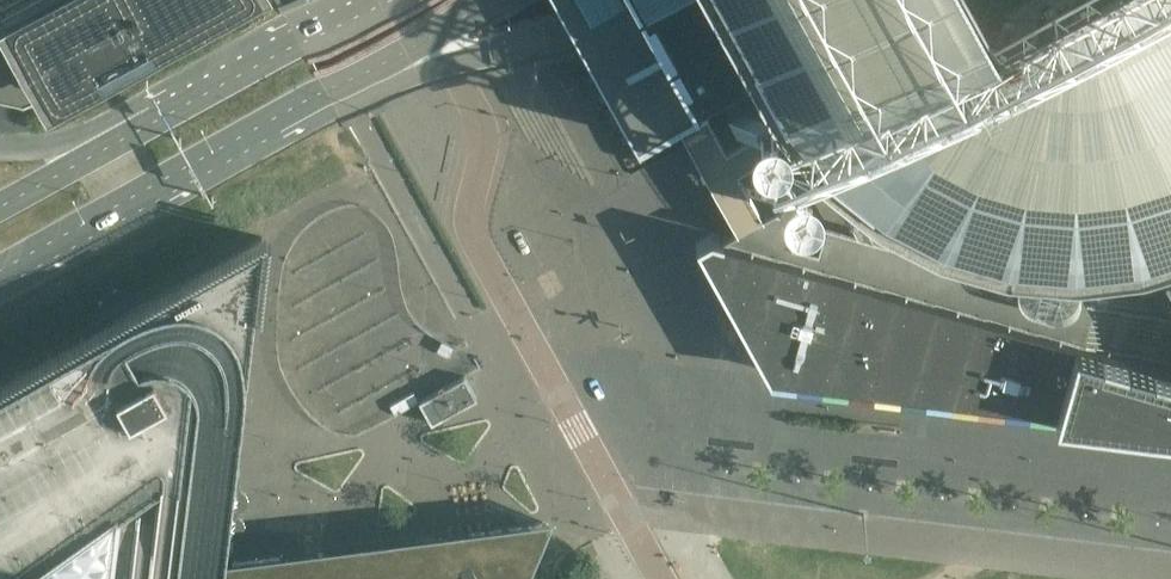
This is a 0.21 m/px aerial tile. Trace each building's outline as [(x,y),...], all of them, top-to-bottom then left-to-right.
[(23,103),(58,84),(11,0),(0,0),(0,98),(23,103)] [(58,84),(211,0),(11,0),(58,84)] [(575,25),(636,136),(637,137),(637,138),(638,138),(639,138),(640,137),(640,136),(659,126),(649,108),(692,84),(662,28),(657,30),(650,16),(680,0),(561,0),(575,25)] [(731,84),(724,88),(733,105),(762,113),(763,113),(774,132),(785,152),(784,152),(776,181),(785,198),(802,189),(811,160),(850,193),(864,176),(876,185),(931,213),(931,214),(934,215),(935,215),(998,233),(997,233),(1001,234),(1001,233),(1067,239),(1067,240),(1070,240),(1070,239),(1135,232),(1136,232),(1139,231),(1170,220),(1170,0),(983,0),(972,6),(969,0),(685,0),(731,84)] [(710,235),(711,233),(699,240),(764,357),(924,380),(1170,409),(1170,363),(710,235)] [(544,521),(433,535),(225,560),(228,533),(230,535),(233,536),(235,536),(236,536),(239,535),(241,533),(242,532),(243,532),(244,529),(245,528),(245,526),(245,525),(244,523),(244,522),(244,521),(243,519),(242,518),(240,517),(238,516),(235,515),(232,516),(230,516),(231,507),(232,508),(234,509),(236,510),(239,510),(241,509),(244,508),(245,507),(246,505),(247,504),(247,503),(248,502),(248,500),(248,499),(248,498),(247,496),(247,495),(246,493),(244,492),(243,491),(241,490),(238,489),(235,490),(233,491),(241,420),(262,237),(0,381),(0,578),(522,578),(544,521)] [(453,412),(477,398),(465,376),(419,401),(431,423),(453,412)]
